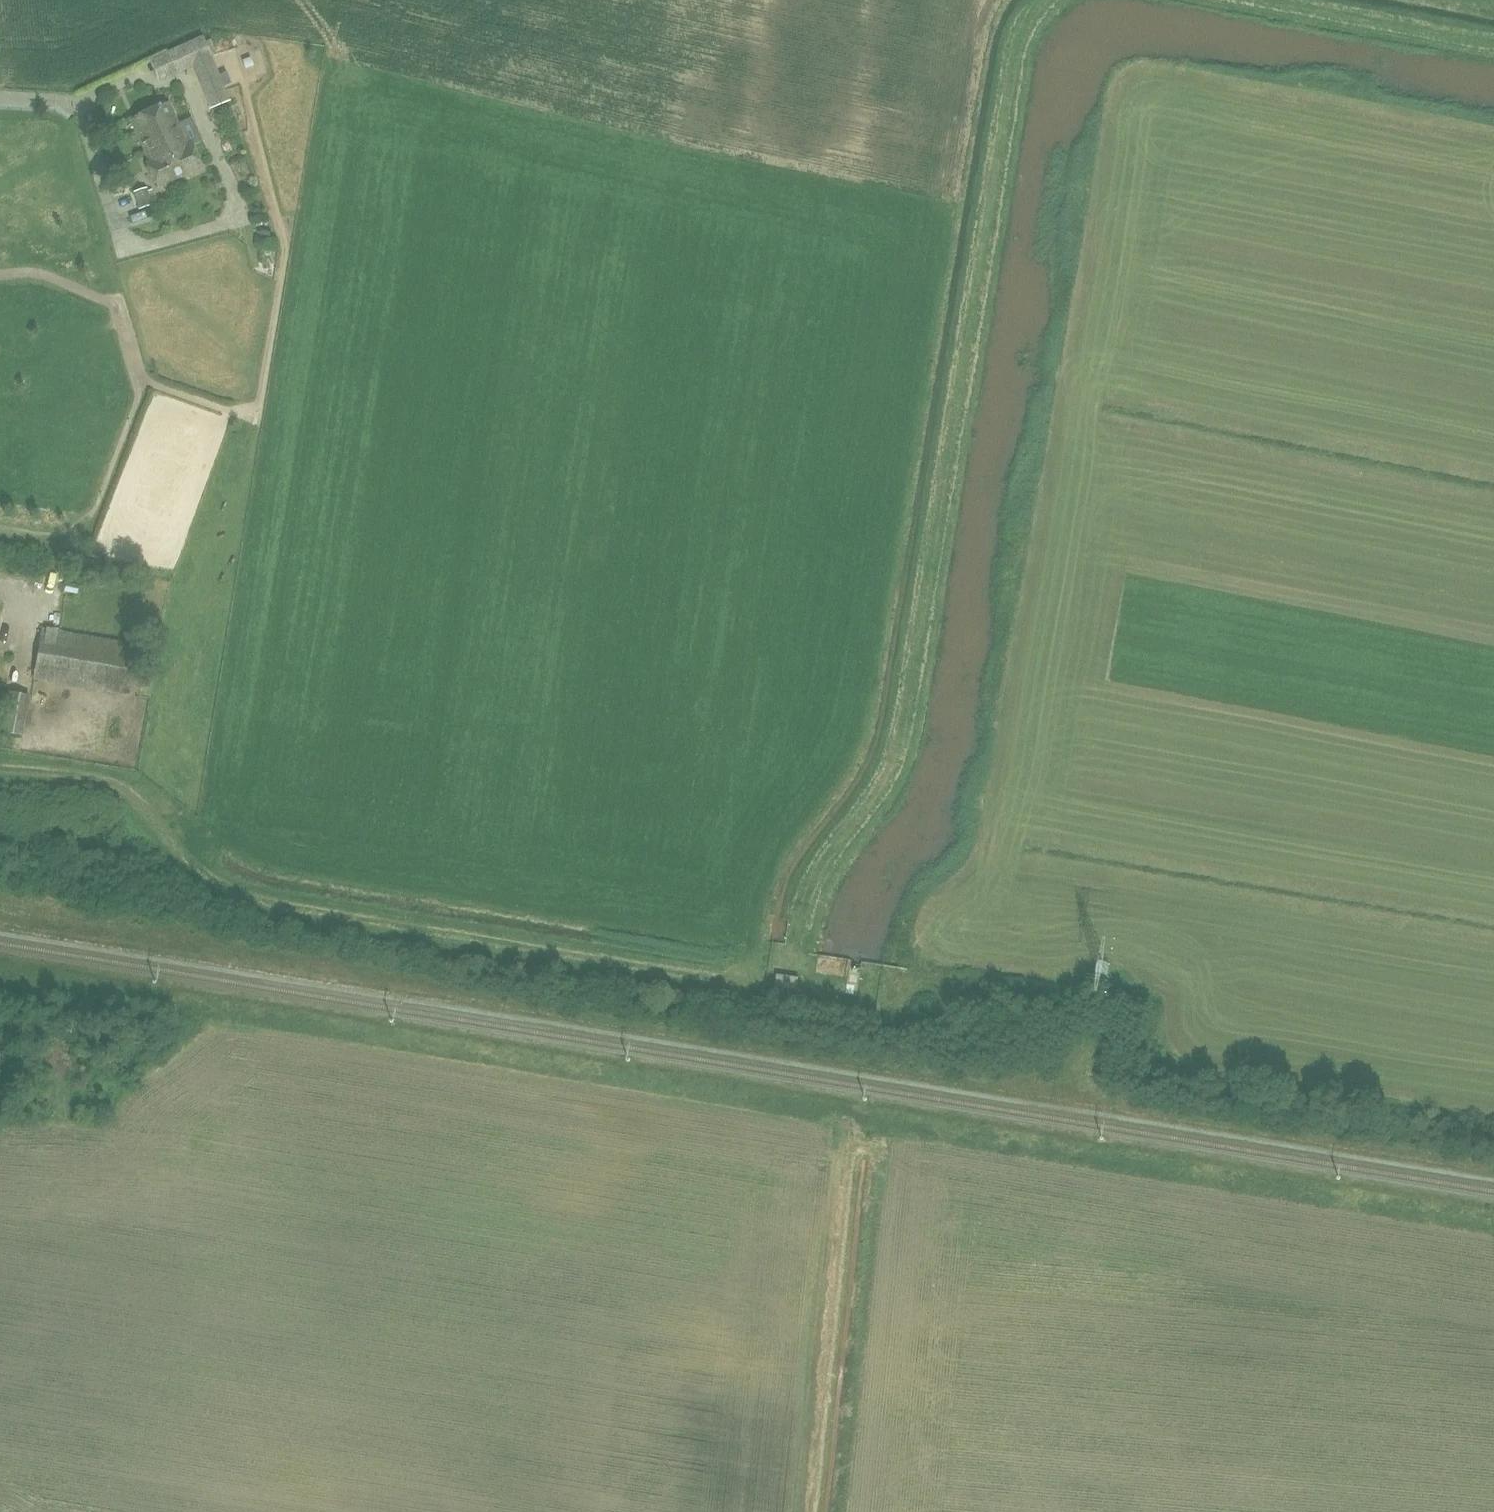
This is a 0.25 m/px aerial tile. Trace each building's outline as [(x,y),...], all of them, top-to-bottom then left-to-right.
[(181,70),(212,56),(204,41),(174,54),(174,55),(162,60),(168,75),(180,68),(181,70)] [(163,139),(182,131),(168,101),(130,119),(146,154),(165,145),(163,139)] [(165,145),(146,154),(150,162),(147,164),(158,188),(203,167),(192,143),(189,145),(182,131),(163,139),(165,145)] [(152,204),(146,187),(134,191),(139,208),(152,204)] [(47,629),(42,628),(34,678),(128,695),(137,645),(56,631),(56,630),(47,629)] [(24,736),(31,695),(8,690),(1,730),(24,736)] [(853,995),(862,997),(865,978),(857,976),(853,995)]
